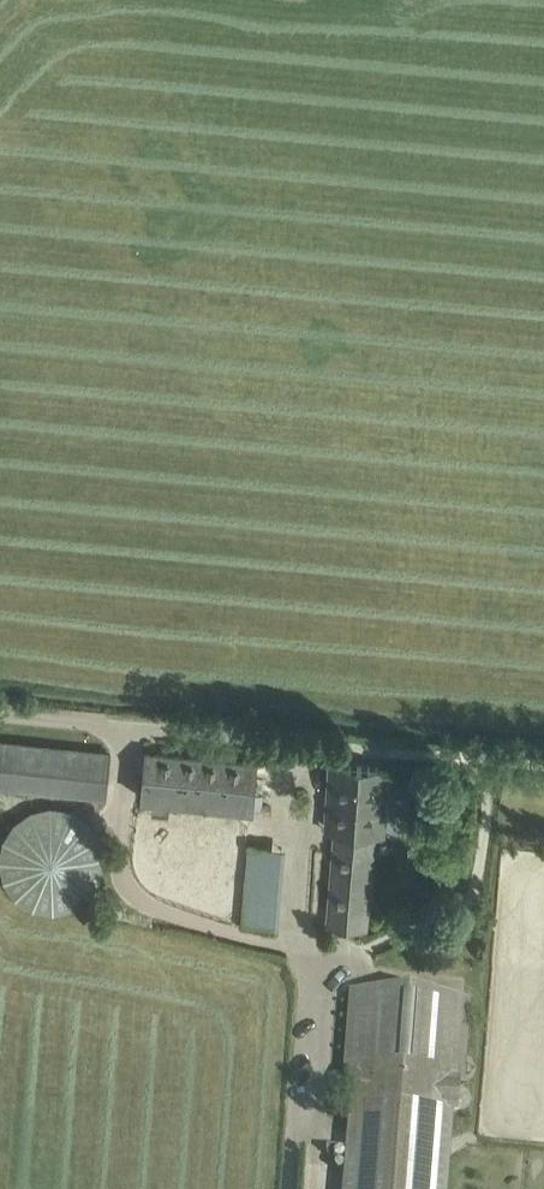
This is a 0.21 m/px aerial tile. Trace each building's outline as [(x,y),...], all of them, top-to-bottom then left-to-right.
[(0,740),(0,788),(107,800),(112,752),(0,740)] [(142,800),(253,810),(258,766),(146,755),(142,800)] [(329,925),(345,926),(366,927),(373,837),(378,837),(383,769),(338,766),(333,834),(336,834),(329,925)] [(249,845),(243,927),(280,930),(287,848),(249,845)] [(454,1111),(459,1112),(460,1088),(456,1087),(462,1002),(359,994),(353,1079),(348,1079),(346,1103),(351,1103),(344,1188),(448,1188),(454,1111)]
